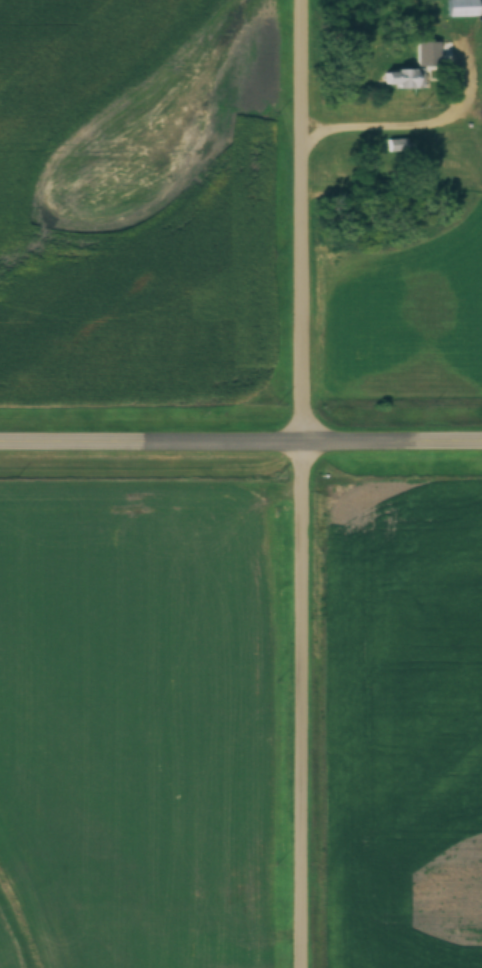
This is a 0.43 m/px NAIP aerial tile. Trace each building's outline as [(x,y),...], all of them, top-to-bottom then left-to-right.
[(477,0),(447,0),(447,17),(477,17),(477,0)] [(384,69),(384,89),(425,88),(425,68),(384,69)]
